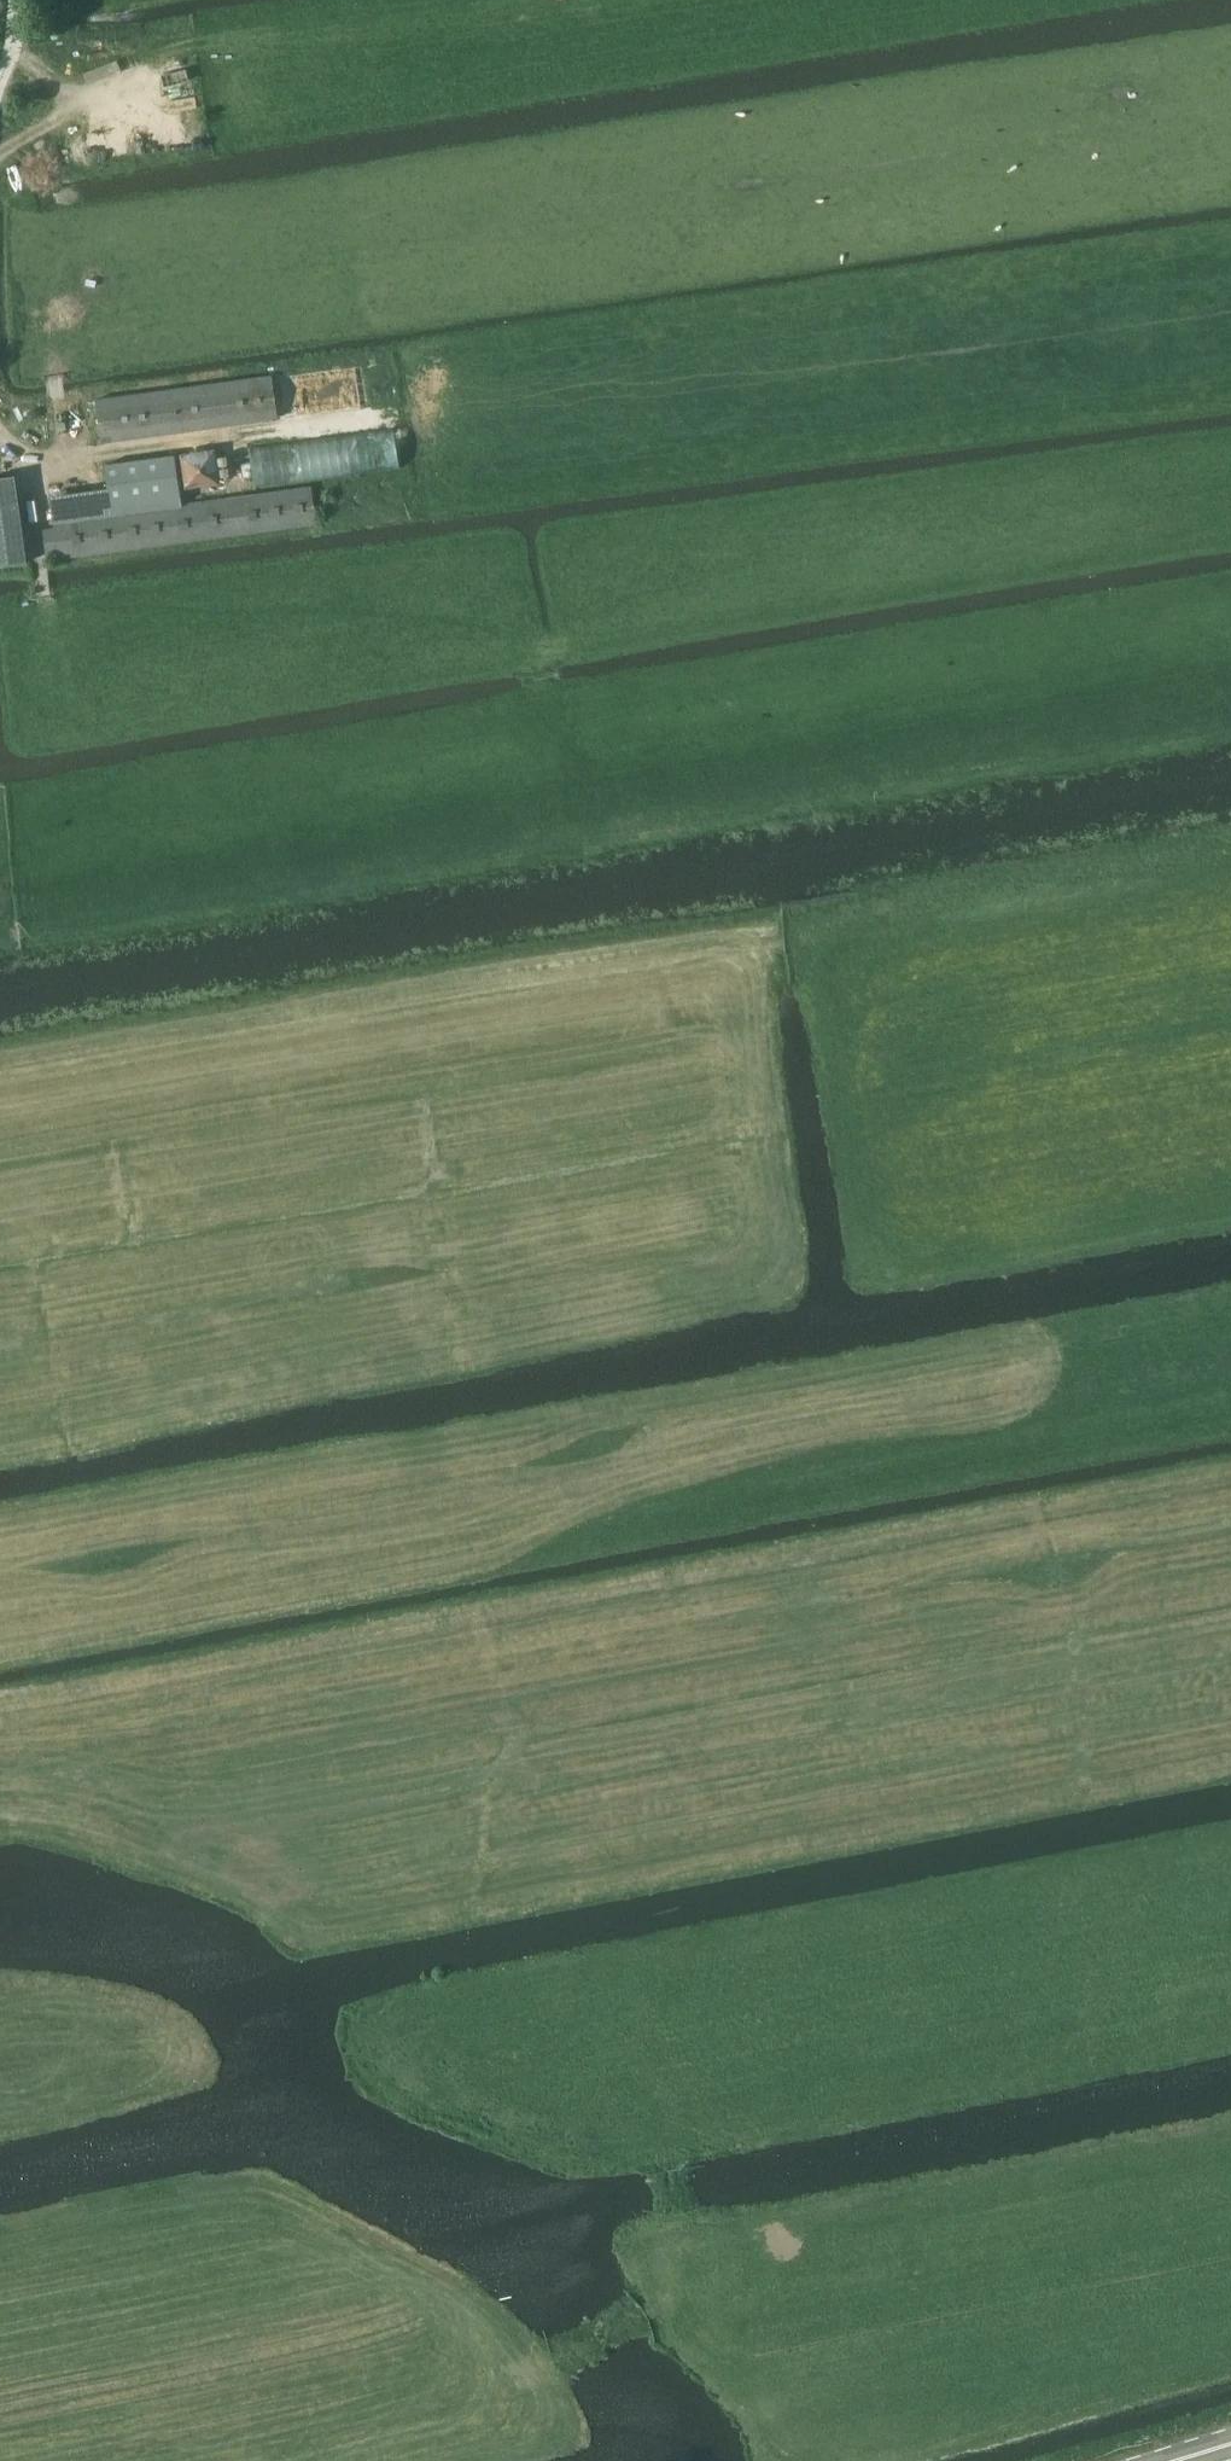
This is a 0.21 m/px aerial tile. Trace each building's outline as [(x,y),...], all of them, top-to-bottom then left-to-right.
[(171,90),(178,141),(203,138),(196,86),(171,90)] [(98,397),(102,440),(278,416),(273,374),(98,397)] [(401,430),(320,433),(321,469),(402,467),(401,430)] [(258,479),(320,477),(319,441),(257,443),(258,479)] [(186,487),(222,482),(218,447),(181,451),(186,487)] [(44,527),(48,554),(59,552),(60,558),(317,523),(312,485),(183,503),(181,491),(176,455),(107,464),(110,486),(51,494),(55,525),(44,527)] [(29,561),(16,473),(0,475),(0,543),(3,565),(29,561)]
